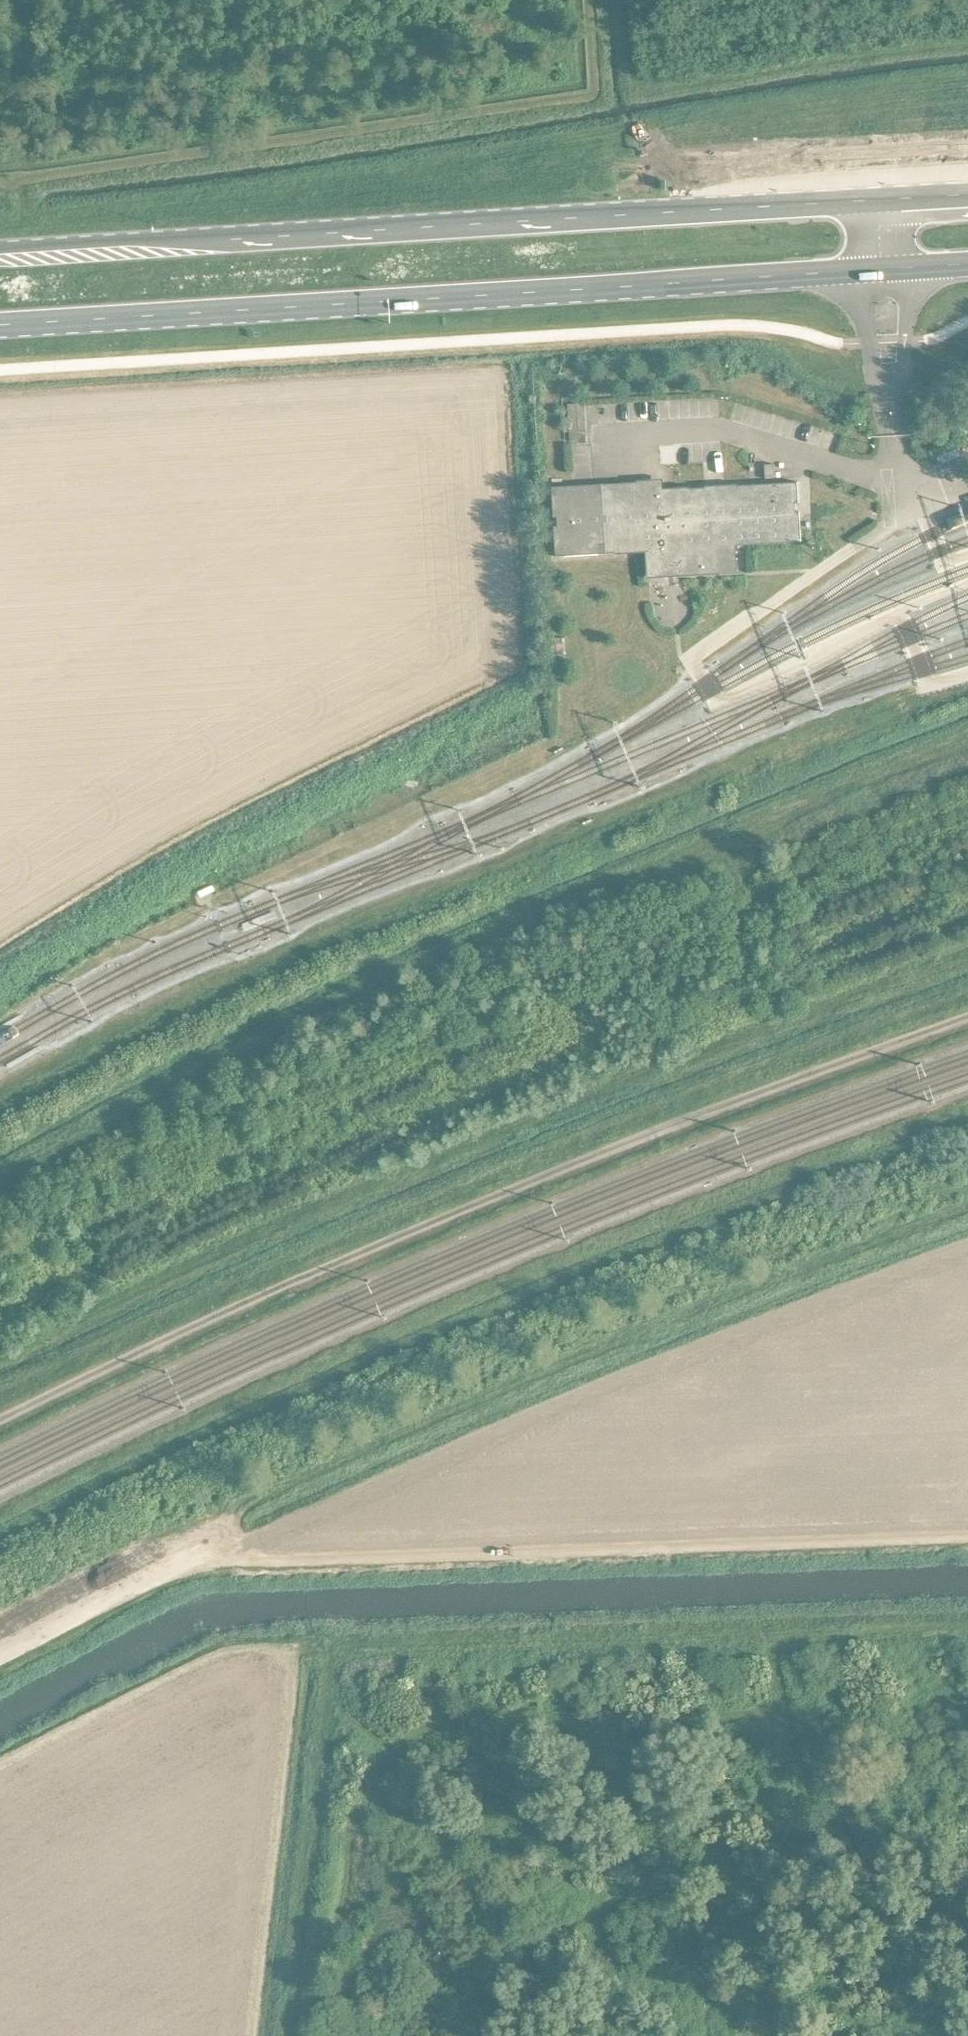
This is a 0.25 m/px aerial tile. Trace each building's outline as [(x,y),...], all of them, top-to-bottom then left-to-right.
[(736,554),(802,550),(800,520),(797,520),(796,512),(800,511),(799,490),(739,494),(692,497),(656,499),(655,489),(644,490),(553,496),(554,525),(558,525),(559,534),(555,534),(557,565),(648,560),(650,585),(673,584),(737,580),(736,554)]
